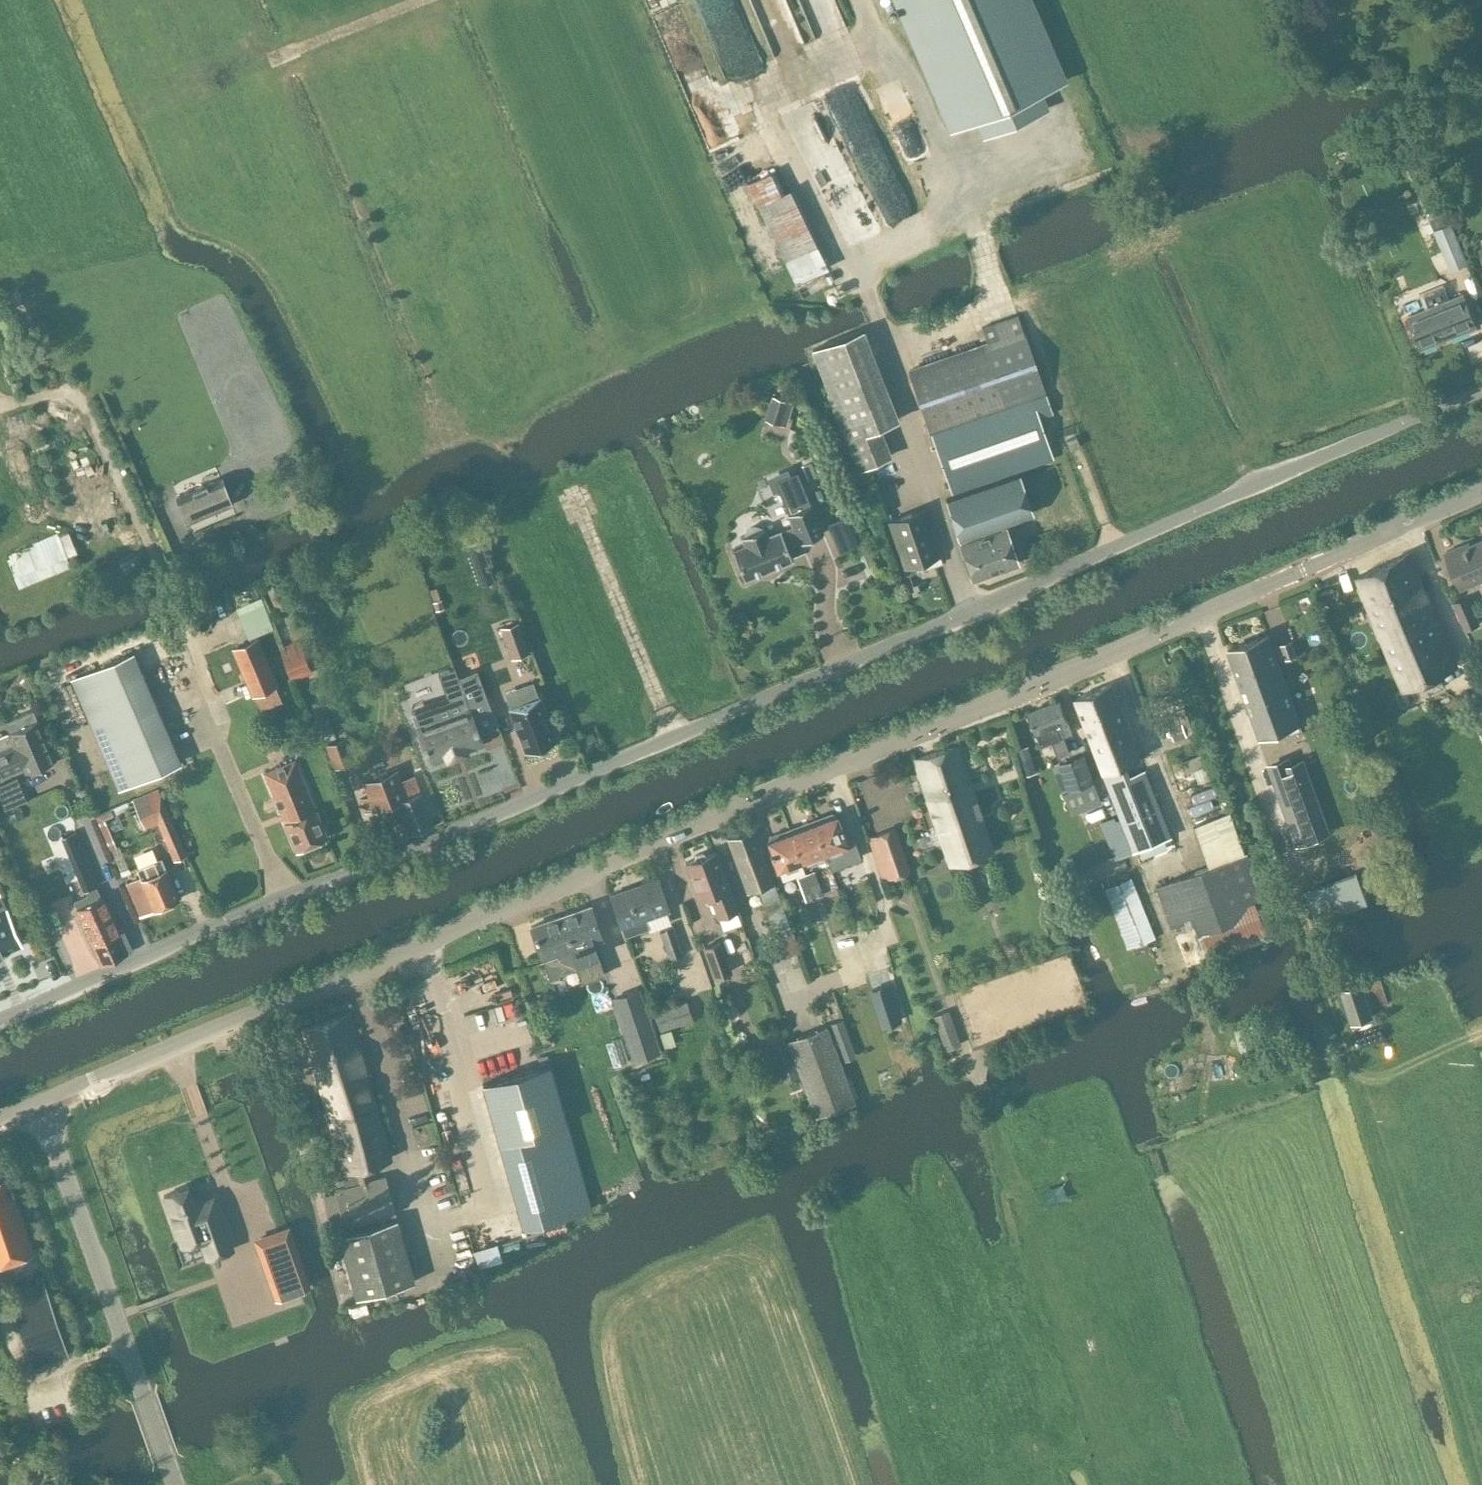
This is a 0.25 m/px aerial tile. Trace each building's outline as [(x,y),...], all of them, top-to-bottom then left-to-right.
[(952,127),(975,117),(982,135),(1048,107),(1040,89),(1062,80),(1028,0),(898,0),(952,127)] [(773,168),(746,181),(792,273),(825,257),(792,188),(785,192),(773,168)] [(1434,230),(1451,270),(1471,261),(1450,211),(1430,220),(1434,230)] [(1451,298),(1445,284),(1421,294),(1427,308),(1408,315),(1422,349),(1477,326),(1464,293),(1451,298)] [(861,329),(816,345),(857,466),(880,457),(870,428),(892,420),(861,329)] [(942,499),(957,541),(1006,523),(1034,514),(1019,470),(1053,458),(1040,419),(1053,415),(1024,330),(909,371),(949,493),(955,491),(956,494),(942,499)] [(772,396),(766,415),(778,418),(784,400),(772,396)] [(1071,448),(1080,444),(1077,437),(1068,440),(1071,448)] [(188,521),(232,503),(221,478),(178,496),(188,521)] [(823,486),(814,489),(819,501),(827,497),(823,486)] [(733,550),(745,579),(764,571),(774,567),(773,567),(793,559),(787,546),(799,541),(800,543),(823,533),(807,493),(784,502),(794,527),(781,532),(781,530),(768,536),(764,527),(762,528),(756,527),(751,527),(748,531),(745,535),(742,536),(746,545),(733,550)] [(904,568),(940,555),(924,509),(888,521),(904,568)] [(1006,523),(957,541),(971,580),(1020,563),(1006,523)] [(58,533),(6,554),(19,588),(72,567),(58,533)] [(1461,548),(1460,546),(1445,552),(1461,589),(1481,579),(1481,539),(1461,548)] [(485,553),(480,540),(466,545),(471,558),(485,553)] [(1405,689),(1459,666),(1410,553),(1356,576),(1405,689)] [(1465,628),(1479,622),(1468,597),(1454,603),(1465,628)] [(529,650),(518,620),(500,626),(511,656),(529,650)] [(1228,649),(1236,672),(1277,657),(1269,634),(1228,649)] [(254,694),(278,684),(259,637),(235,647),(254,694)] [(1293,639),(1280,645),(1283,654),(1284,655),(1286,659),(1299,654),(1293,639)] [(281,647),(293,678),(312,670),(301,640),(281,647)] [(72,680),(120,791),(177,766),(129,655),(72,680)] [(1277,657),(1236,672),(1259,736),(1300,722),(1277,657)] [(455,665),(404,684),(414,710),(411,711),(429,760),(447,753),(448,756),(467,749),(466,746),(482,741),(479,732),(498,725),(477,668),(458,675),(455,665)] [(1112,683),(1076,698),(1105,771),(1102,772),(1110,791),(1119,814),(1118,815),(1102,821),(1117,857),(1172,835),(1112,683)] [(510,707),(526,752),(556,741),(555,737),(559,735),(553,720),(549,721),(540,696),(510,707)] [(321,698),(310,703),(320,728),(326,742),(337,738),(331,723),(321,698)] [(1042,744),(1052,740),(1058,755),(1070,750),(1064,735),(1073,731),(1060,699),(1029,711),(1042,744)] [(1170,726),(1181,721),(1186,735),(1194,732),(1185,707),(1177,710),(1177,711),(1166,716),(1170,726)] [(2,775),(18,769),(17,767),(23,764),(26,772),(55,759),(37,717),(36,717),(32,708),(6,720),(10,729),(9,730),(15,742),(0,749),(0,771),(2,775)] [(589,741),(596,739),(593,733),(587,735),(589,741)] [(342,737),(327,743),(327,744),(337,767),(355,760),(345,736),(342,737)] [(949,863),(993,847),(957,744),(918,758),(949,863)] [(1016,749),(1021,762),(1033,758),(1029,745),(1017,749),(1016,749)] [(1085,753),(1060,762),(1069,789),(1094,780),(1085,753)] [(1290,755),(1267,764),(1296,845),(1332,833),(1304,757),(1292,762),(1290,755)] [(328,837),(316,809),(296,760),(265,773),(285,822),(296,850),(328,837)] [(410,832),(433,824),(415,775),(402,779),(398,768),(363,781),(368,795),(362,798),(367,813),(399,801),(410,832)] [(174,859),(186,854),(159,789),(134,799),(145,827),(158,821),(174,859)] [(821,817),(813,820),(824,853),(849,844),(841,824),(840,824),(836,812),(835,812),(830,810),(823,812),(821,817)] [(1211,866),(1249,853),(1234,810),(1197,823),(1202,836),(1200,837),(1211,866)] [(798,826),(790,829),(802,861),(824,853),(813,820),(812,821),(807,818),(800,821),(798,826)] [(775,834),(768,837),(773,849),(771,849),(779,870),(802,861),(790,829),(789,829),(784,827),(777,829),(775,834)] [(799,951),(753,828),(728,837),(748,891),(759,887),(785,956),(799,951)] [(883,879),(910,871),(897,828),(871,836),(883,879)] [(75,832),(61,838),(66,850),(81,844),(75,832)] [(718,915),(737,908),(715,851),(706,854),(703,852),(695,854),(695,859),(685,862),(699,898),(710,893),(718,915)] [(850,856),(855,871),(866,868),(861,853),(850,856)] [(1211,866),(1157,886),(1170,923),(1173,931),(1196,923),(1209,960),(1269,938),(1255,899),(1265,898),(1249,853),(1211,866)] [(141,915),(179,899),(162,858),(138,868),(142,878),(127,884),(141,915)] [(813,869),(804,873),(805,874),(812,890),(815,898),(824,894),(813,869)] [(92,872),(77,878),(83,891),(97,885),(92,872)] [(804,873),(796,876),(807,901),(815,898),(812,890),(805,874),(804,873)] [(658,876),(611,894),(622,924),(623,923),(626,931),(642,925),(646,924),(648,919),(647,914),(668,907),(670,906),(658,876)] [(1129,879),(1106,888),(1129,948),(1159,936),(1145,899),(1138,901),(1129,879)] [(93,893),(75,901),(83,920),(108,909),(102,896),(95,899),(93,893)] [(0,898),(0,953),(21,944),(6,906),(2,897),(0,898)] [(590,905),(532,926),(548,972),(577,962),(597,955),(596,952),(591,940),(602,937),(590,905)] [(108,909),(83,920),(102,964),(133,950),(123,926),(116,929),(108,909)] [(659,929),(669,958),(683,953),(673,924),(659,929)] [(1186,931),(1174,935),(1191,980),(1202,976),(1186,931)] [(731,970),(720,940),(705,946),(716,976),(731,970)] [(901,1020),(888,983),(870,989),(883,1026),(901,1020)] [(1343,992),(1352,1021),(1371,1015),(1362,986),(1343,992)] [(660,1030),(693,1018),(686,999),(653,1011),(660,1030)] [(645,1008),(622,1016),(636,1058),(659,1051),(645,1008)] [(946,1049),(961,1043),(949,1009),(933,1015),(946,1049)] [(350,1016),(301,1031),(343,1171),(365,1165),(392,1157),(350,1016)] [(843,1019),(827,1025),(829,1031),(840,1059),(841,1062),(856,1056),(843,1019)] [(840,1059),(829,1031),(827,1025),(788,1040),(816,1116),(855,1101),(841,1062),(840,1059)] [(786,1040),(770,1046),(784,1082),(799,1076),(786,1040)] [(267,1054),(274,1052),(272,1045),(265,1047),(267,1054)] [(523,1227),(590,1208),(550,1064),(483,1083),(523,1227)] [(191,1157),(158,1168),(187,1238),(230,1222),(239,1243),(263,1235),(246,1178),(203,1195),(191,1157)] [(363,1182),(335,1190),(346,1226),(395,1211),(384,1176),(369,1180),(365,1165),(358,1167),(363,1182)] [(34,1251),(9,1176),(0,1179),(0,1262),(34,1251)] [(396,1218),(339,1235),(357,1297),(415,1280),(396,1218)] [(284,1267),(277,1271),(290,1306),(313,1298),(297,1253),(279,1256),(284,1267)] [(8,1292),(27,1349),(33,1366),(68,1354),(44,1280),(8,1292)]
